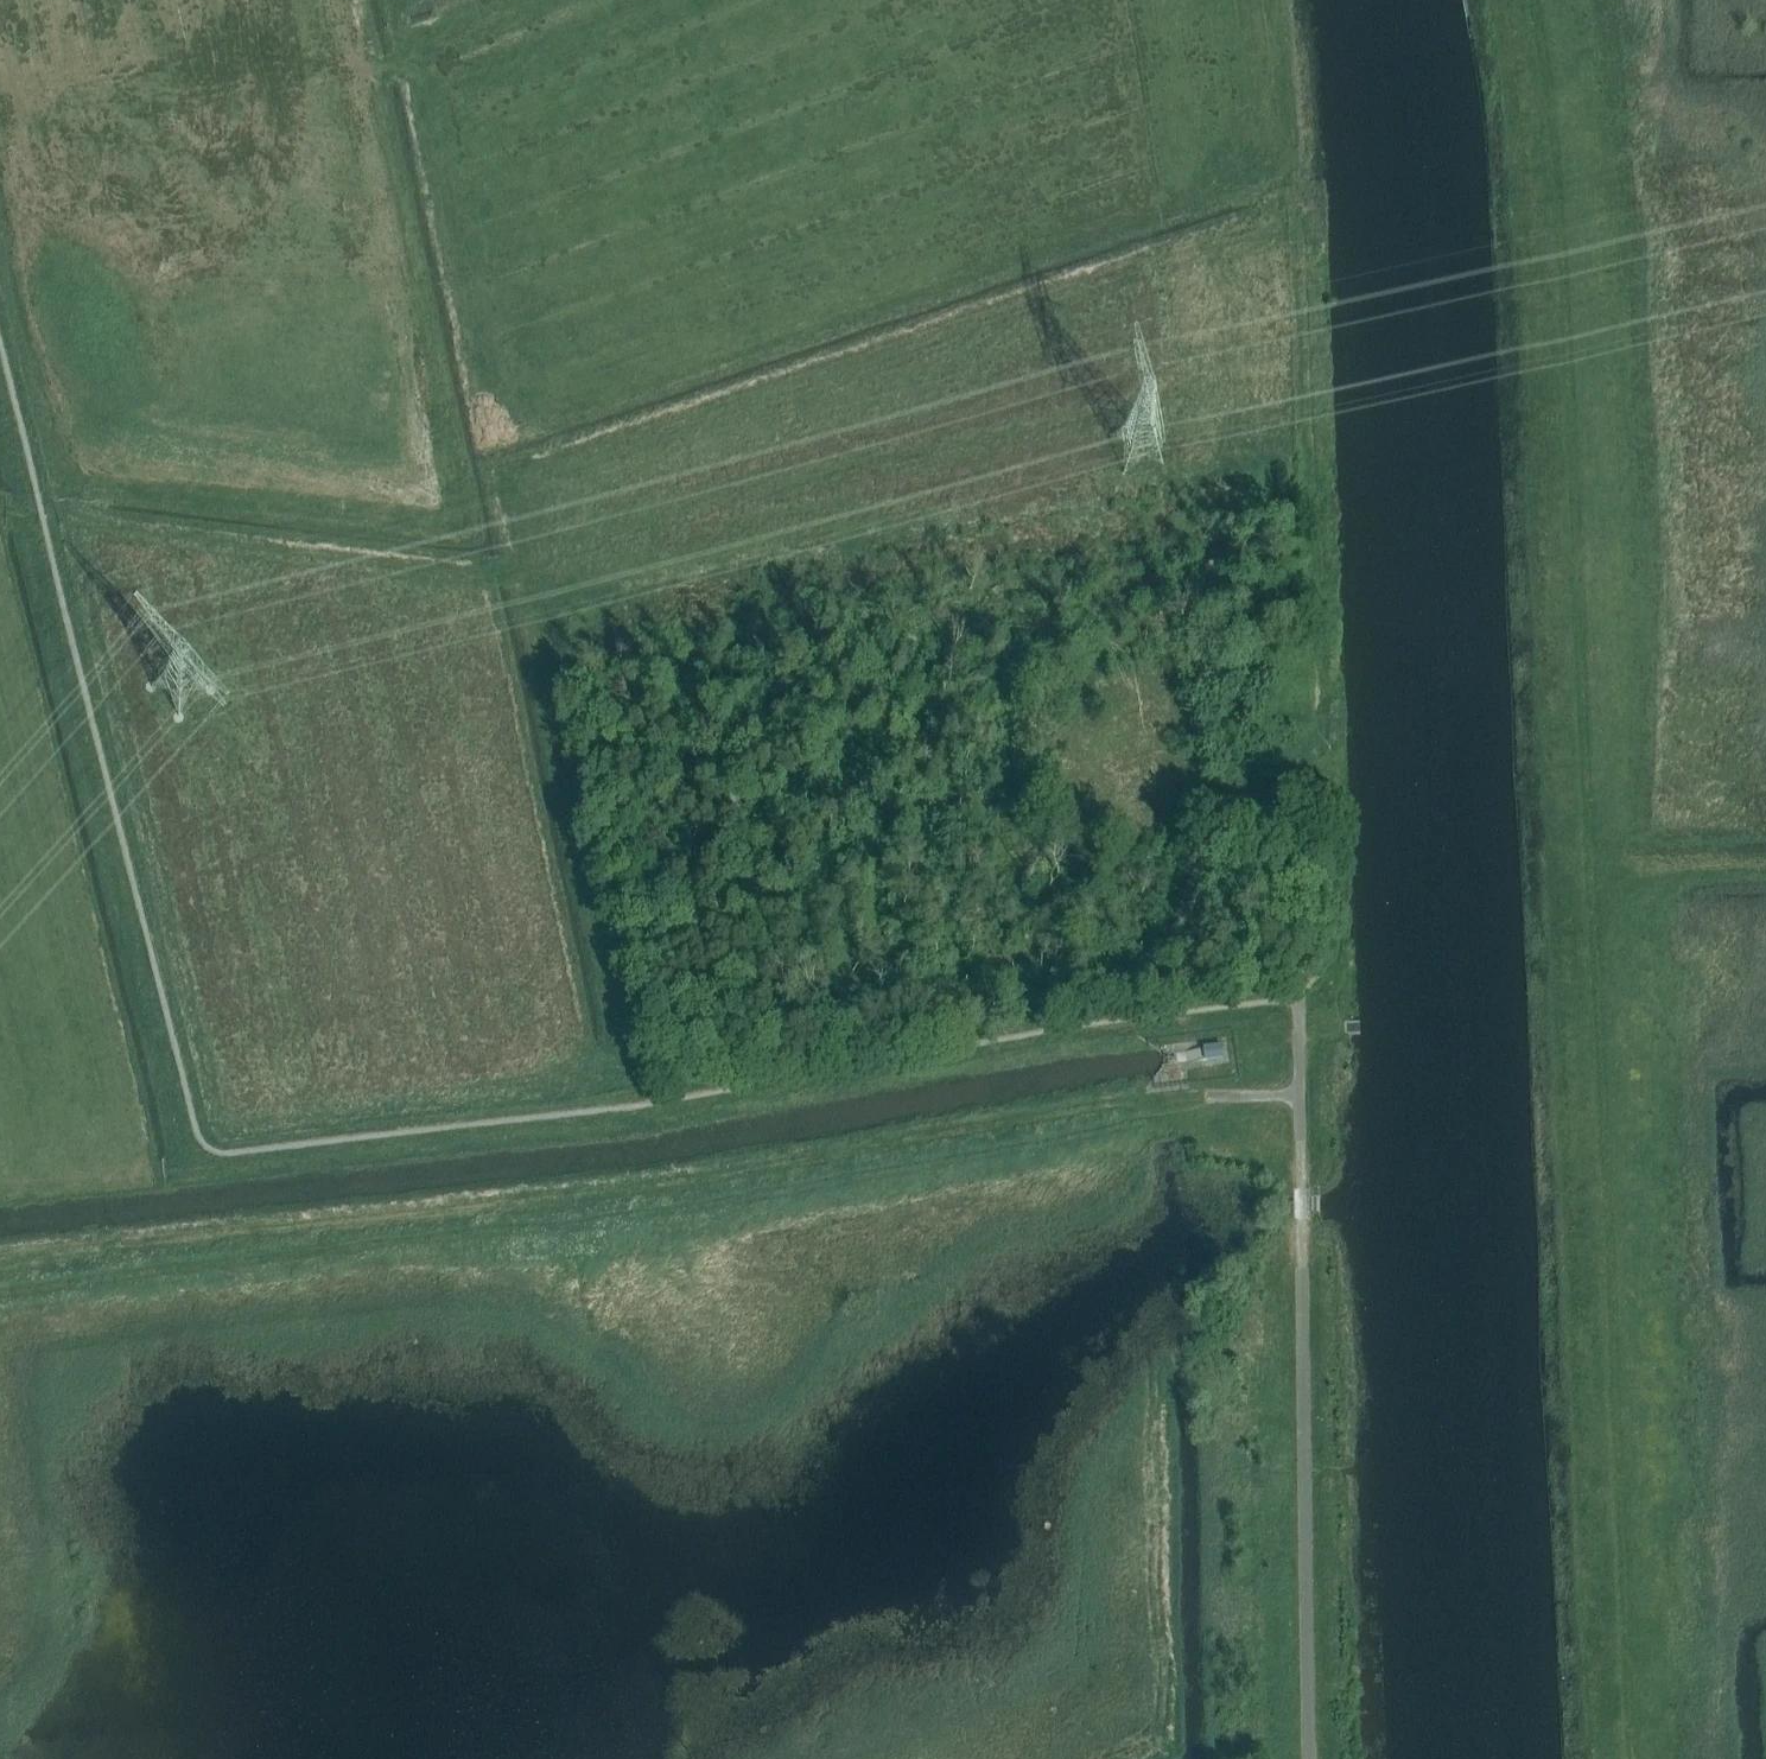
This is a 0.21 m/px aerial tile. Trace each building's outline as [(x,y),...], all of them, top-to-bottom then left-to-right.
[(1222,1045),(1203,1047),(1204,1061),(1223,1058),(1222,1045)]
